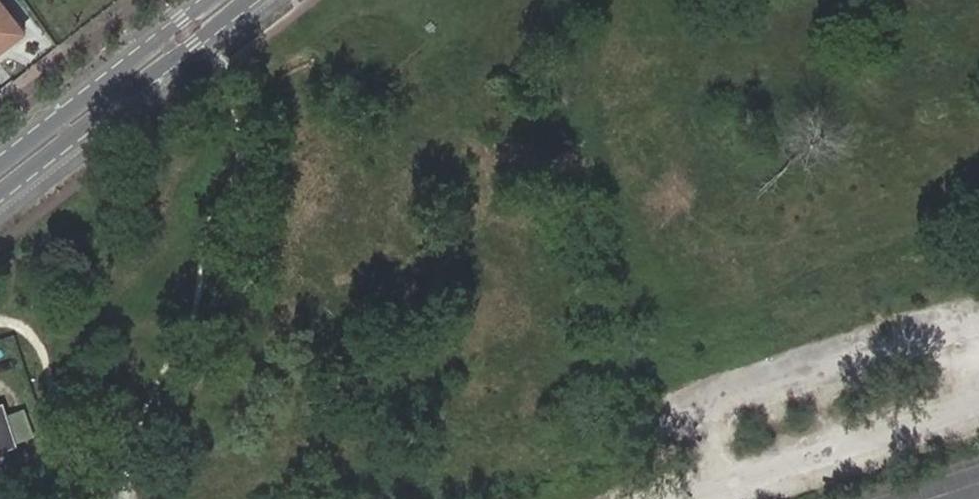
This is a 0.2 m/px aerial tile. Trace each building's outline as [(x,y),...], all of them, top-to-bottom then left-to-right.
[(1,47),(5,52),(25,36),(0,3),(0,49),(1,47)] [(7,414),(17,443),(33,438),(23,409),(7,414)] [(11,449),(0,411),(0,453),(11,449)]
